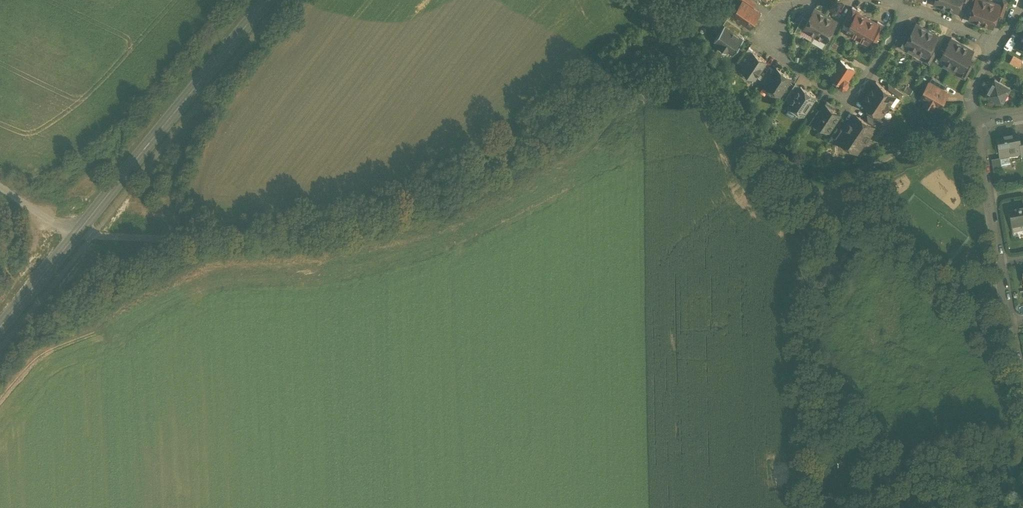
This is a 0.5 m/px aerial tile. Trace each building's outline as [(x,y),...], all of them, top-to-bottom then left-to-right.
[(946,7),(959,11),(962,0),(949,0),(946,7)] [(969,19),(981,23),(989,0),(975,0),(969,19)] [(989,0),(981,23),(994,27),(1001,4),(989,0)] [(735,18),(750,28),(757,17),(758,18),(761,13),(753,8),(742,1),(742,2),(737,10),(739,11),(735,18)] [(849,25),(857,11),(858,9),(853,6),(844,22),(849,25)] [(815,35),(826,13),(815,7),(809,19),(804,28),(815,35)] [(857,36),(868,17),(857,11),(849,25),(846,30),(857,36)] [(815,35),(826,41),(831,31),(838,20),(826,13),(815,35)] [(804,28),(809,19),(803,16),(794,32),(800,35),(804,28)] [(857,36),(868,42),(871,37),(879,23),(868,17),(857,36)] [(727,20),(723,26),(724,27),(739,36),(743,30),(727,20)] [(880,21),(879,23),(871,37),(877,40),(886,24),(880,21)] [(914,54),(928,29),(916,23),(911,32),(904,44),(911,48),(908,52),(914,54)] [(727,51),(734,55),(744,39),(739,36),(724,27),(714,42),(720,46),(719,48),(726,52),(727,51)] [(911,32),(905,29),(896,46),(902,49),(904,44),(911,32)] [(922,53),(927,56),(934,44),(939,35),(928,29),(914,54),(919,57),(922,53)] [(837,35),(831,31),(826,41),(822,47),(828,51),(837,35)] [(940,59),(951,64),(963,44),(951,38),(946,46),(940,59)] [(1016,41),(1013,47),(1022,52),(1022,45),(1018,42),(1016,41)] [(946,46),(941,43),(939,47),(932,60),(938,63),(940,59),(946,46)] [(939,47),(934,44),(927,56),(925,61),(930,64),(932,60),(939,47)] [(951,64),(962,71),(969,59),(974,50),(963,44),(951,64)] [(749,49),(739,64),(743,67),(753,52),(749,49)] [(748,75),(755,79),(766,61),(753,52),(743,67),(740,71),(741,74),(745,77),(748,76),(748,75)] [(1010,62),(1019,66),(1022,57),(1012,54),(1010,62)] [(845,76),(848,78),(855,68),(841,59),(831,74),(839,80),(841,77),(845,76)] [(975,62),(969,59),(962,71),(960,75),(966,79),(975,62)] [(770,67),(760,82),(765,85),(775,70),(770,67)] [(776,93),(780,95),(792,77),(777,67),(775,70),(765,85),(769,88),(768,89),(769,92),(772,95),(776,94),(776,93)] [(849,82),(848,78),(845,76),(841,77),(839,80),(840,84),(843,86),(847,85),(849,82)] [(932,77),(929,82),(944,90),(947,85),(932,77)] [(986,94),(1002,102),(1011,87),(995,78),(986,94)] [(889,104),(896,93),(885,86),(876,80),(869,91),(889,104)] [(888,81),(885,86),(896,93),(901,96),(904,91),(888,81)] [(934,105),(939,107),(948,93),(944,90),(929,82),(921,97),(926,101),(925,103),(932,106),(934,105)] [(796,83),(786,99),(790,102),(800,87),(796,83)] [(914,89),(907,85),(904,90),(910,94),(914,89)] [(803,116),(816,96),(801,86),(800,87),(790,102),(788,104),(796,109),(795,110),(796,114),(799,116),(803,116)] [(889,104),(869,91),(862,102),(874,110),(882,115),(889,104)] [(814,120),(829,130),(840,113),(830,106),(831,105),(826,102),(821,110),(814,120)] [(816,107),(806,122),(810,126),(814,120),(821,110),(816,107)] [(874,110),(871,115),(883,123),(886,118),(882,115),(874,110)] [(858,154),(877,126),(867,120),(855,111),(844,128),(837,138),(836,139),(858,154)] [(880,128),(883,123),(871,115),(867,120),(877,126),(880,128)] [(840,125),(833,136),(837,138),(844,128),(840,125)] [(1012,140),(997,142),(997,141),(996,142),(999,160),(1009,158),(1020,156),(1021,156),(1019,143),(1018,138),(1017,138),(1017,139),(1012,140),(1012,139),(1012,140)] [(1009,158),(999,160),(1001,167),(1010,166),(1009,158)] [(1010,213),(1010,212),(1009,212),(1012,234),(1013,234),(1013,230),(1021,228),(1021,227),(1022,227),(1022,211),(1010,213)]
